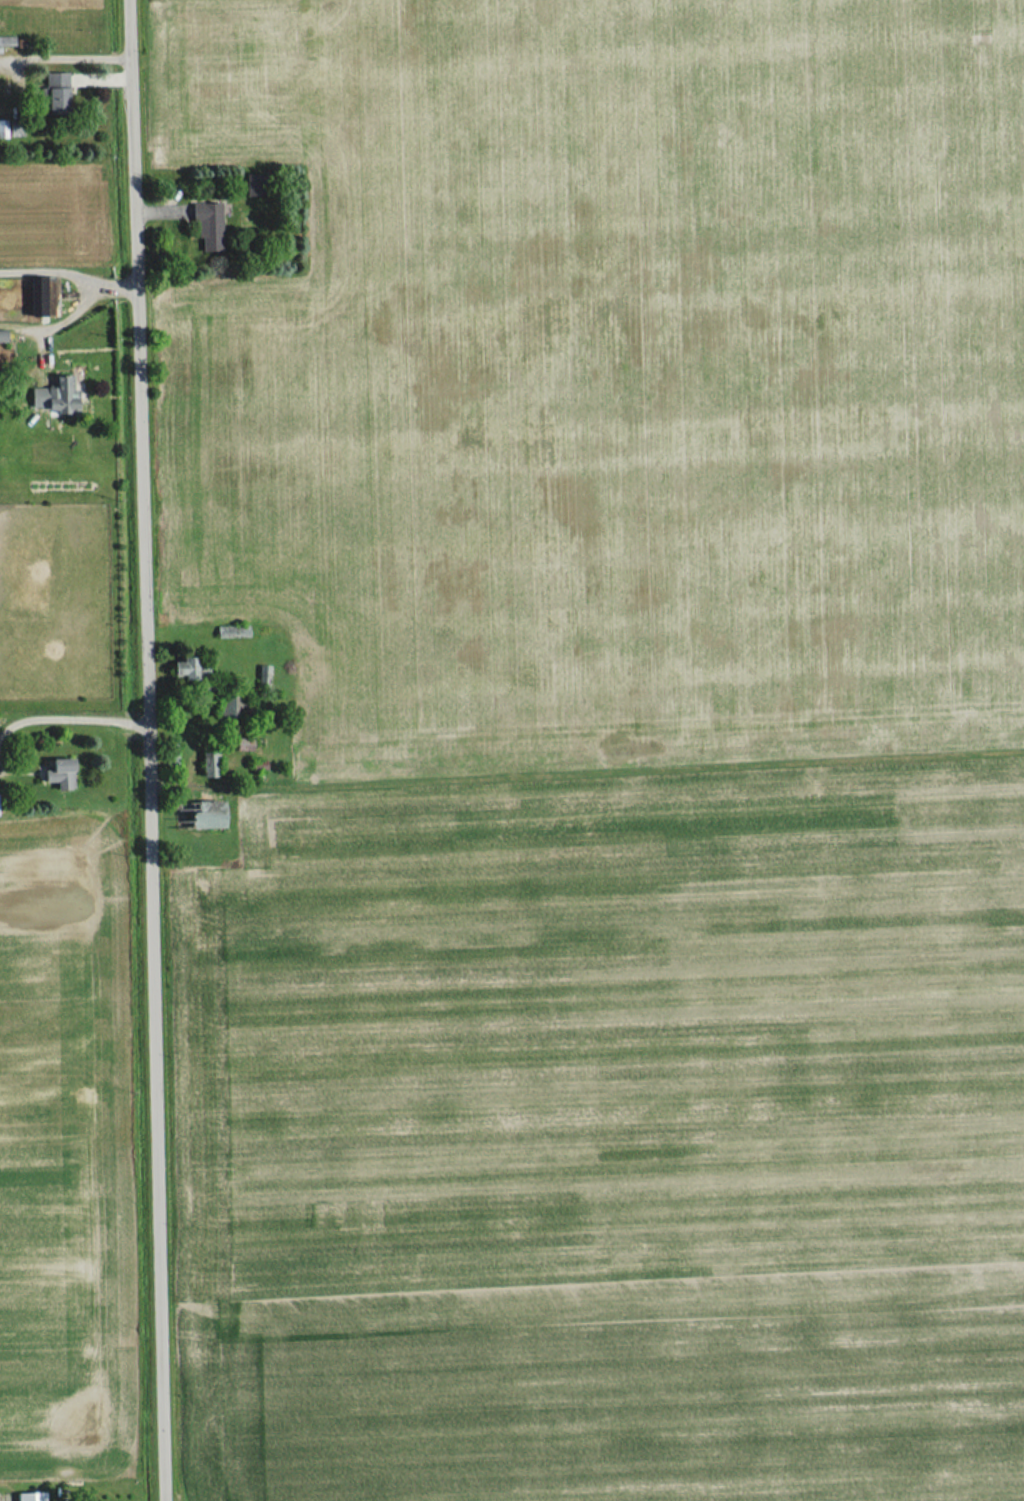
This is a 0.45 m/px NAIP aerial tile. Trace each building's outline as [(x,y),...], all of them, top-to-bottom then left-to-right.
[(89,75),(44,73),(44,89),(42,89),(41,116),(69,117),(71,86),(89,87),(89,75)] [(245,175),(245,196),(265,196),(265,175),(245,175)] [(221,251),(220,203),(194,204),(196,251),(221,251)] [(57,315),(56,276),(29,277),(30,316),(57,315)] [(29,388),(30,412),(79,410),(78,389),(72,389),(71,374),(56,375),(56,387),(29,388)] [(175,664),(175,679),(197,679),(197,657),(182,657),(182,664),(175,664)] [(55,782),(55,790),(72,789),(71,772),(75,772),(74,758),(53,759),(54,770),(44,770),(44,782),(55,782)] [(227,829),(227,814),(192,814),(192,828),(227,829)]
